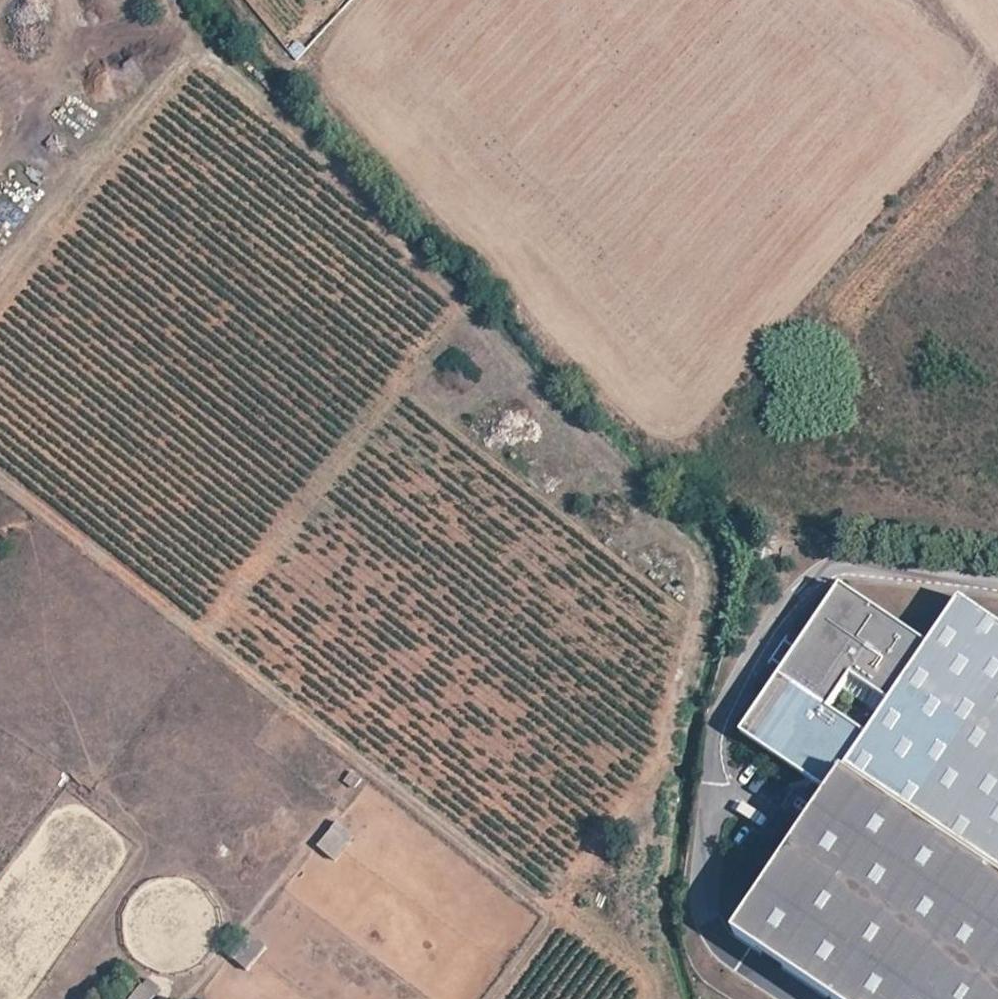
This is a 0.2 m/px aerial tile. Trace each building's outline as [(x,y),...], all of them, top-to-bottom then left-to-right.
[(843,766),(928,640),(841,582),(741,731),(828,789),(843,766)] [(843,766),(997,870),(997,619),(960,593),(928,640),(843,766)] [(828,789),(730,934),(828,998),(997,998),(997,870),(843,766),(828,789)] [(335,819),(315,844),(335,860),(355,835),(335,819)] [(222,948),(248,968),(266,946),(240,925),(222,948)] [(110,998),(150,998),(159,987),(145,977),(133,993),(121,984),(110,998)]
